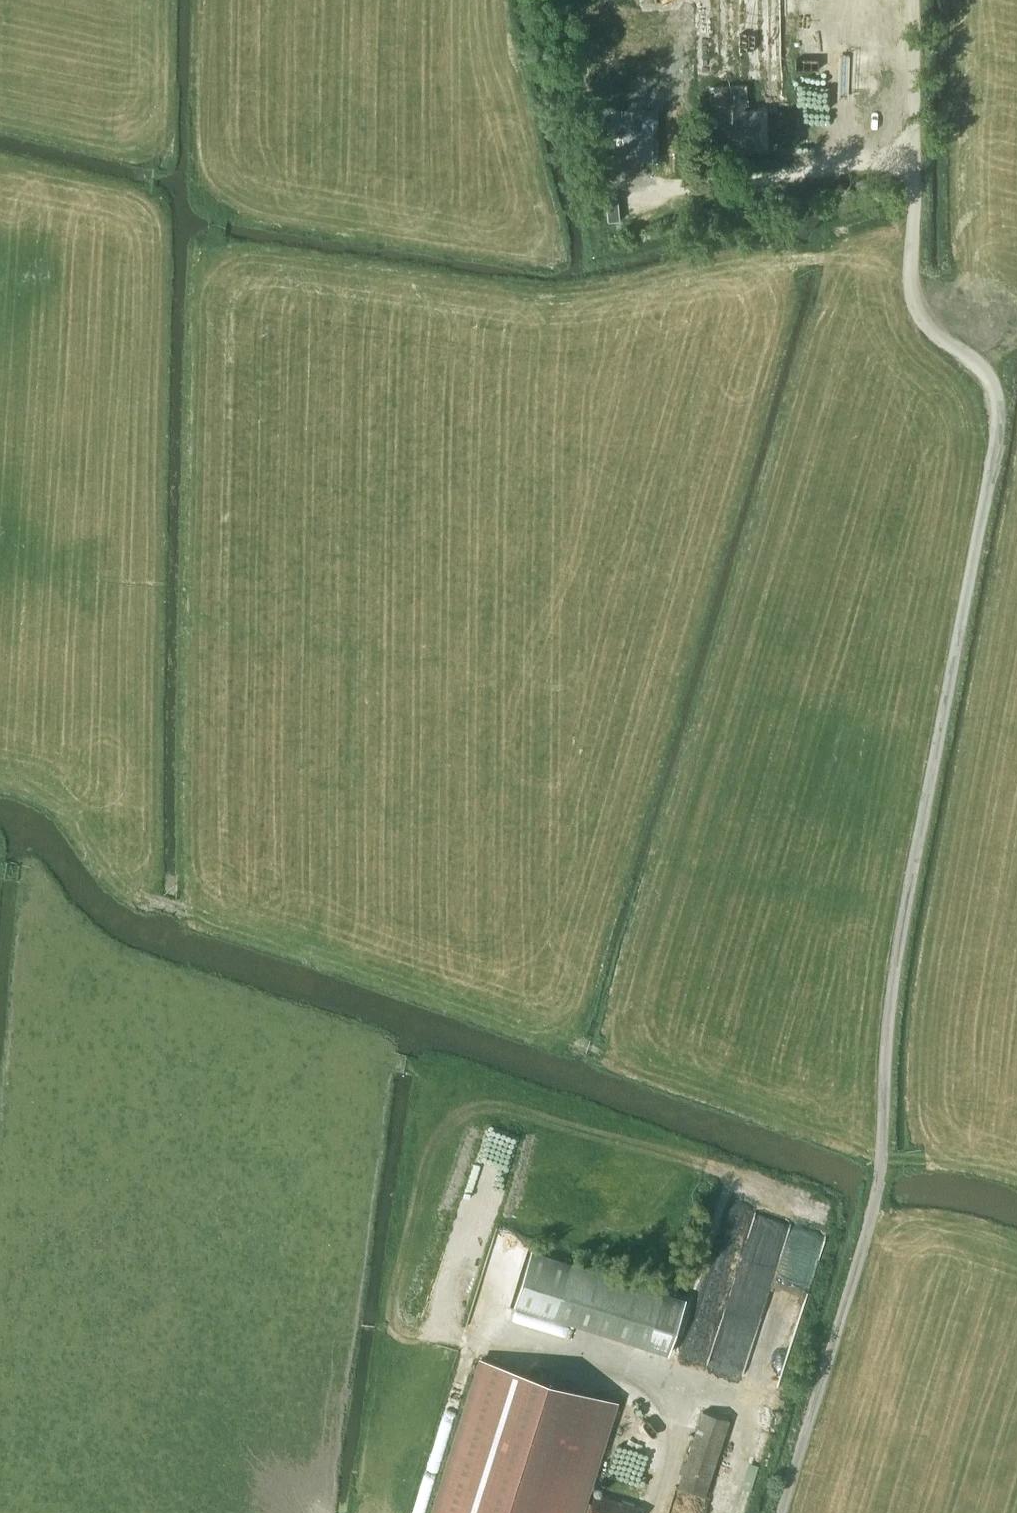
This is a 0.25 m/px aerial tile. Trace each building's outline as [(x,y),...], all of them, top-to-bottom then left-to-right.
[(695,84),(710,84),(710,103),(715,103),(716,149),(767,148),(767,109),(742,109),(742,104),(766,103),(782,102),(780,0),(694,0),(695,84)] [(643,161),(660,161),(660,109),(643,109),(643,161)] [(514,1304),(668,1354),(686,1299),(532,1250),(514,1304)] [(430,1512),(584,1512),(619,1401),(479,1357),(430,1512)] [(679,1486),(705,1495),(730,1420),(702,1410),(681,1476),(683,1476),(679,1486)] [(595,1492),(589,1512),(636,1512),(638,1505),(595,1492)]
